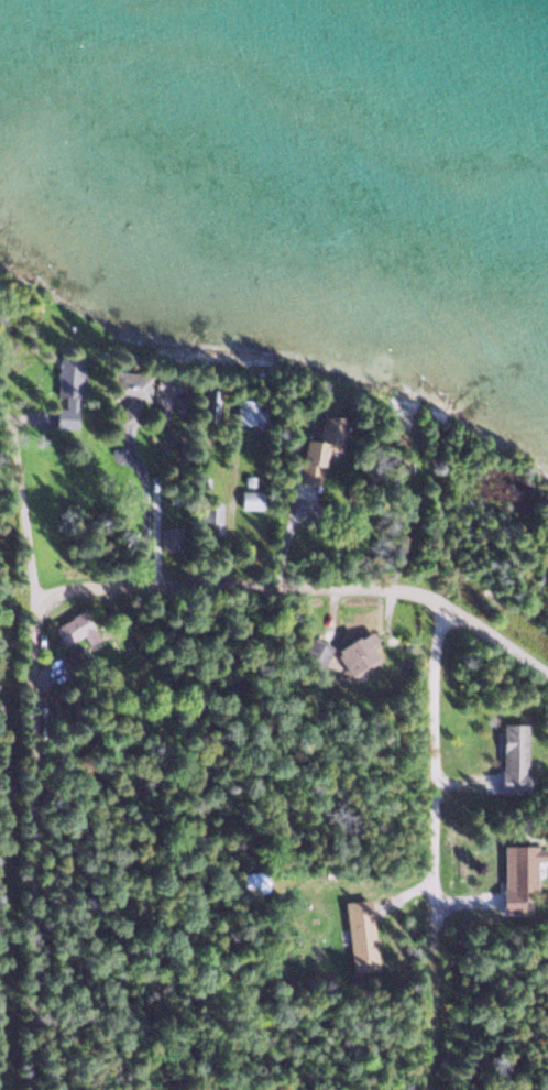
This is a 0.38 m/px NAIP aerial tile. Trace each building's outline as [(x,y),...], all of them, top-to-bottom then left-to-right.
[(74,392),(78,359),(58,356),(54,389),(74,392)] [(120,413),(141,414),(142,401),(149,402),(152,373),(112,370),(110,396),(122,397),(120,413)] [(73,406),(52,406),(52,428),(73,428),(73,406)] [(235,423),(251,423),(251,408),(235,408),(235,423)] [(319,486),(328,443),(339,446),(344,423),(315,417),(311,440),(301,438),(293,480),(319,486)] [(259,492),(238,492),(238,509),(259,509),(259,492)] [(205,536),(220,536),(220,501),(194,501),(194,523),(205,523),(205,536)] [(50,627),(60,646),(90,629),(80,610),(50,627)] [(332,653),(352,677),(376,656),(369,647),(377,641),(365,626),(332,653)] [(298,659),(317,670),(330,648),(310,637),(298,659)] [(82,657),(78,645),(61,651),(65,662),(82,657)] [(524,788),(525,723),(498,723),(496,788),(524,788)] [(523,889),(533,889),(533,860),(540,860),(540,844),(498,843),(497,913),(522,913),(523,889)] [(265,893),(265,872),(236,872),(236,893),(265,893)] [(348,972),(373,969),(365,898),(340,901),(348,972)]
